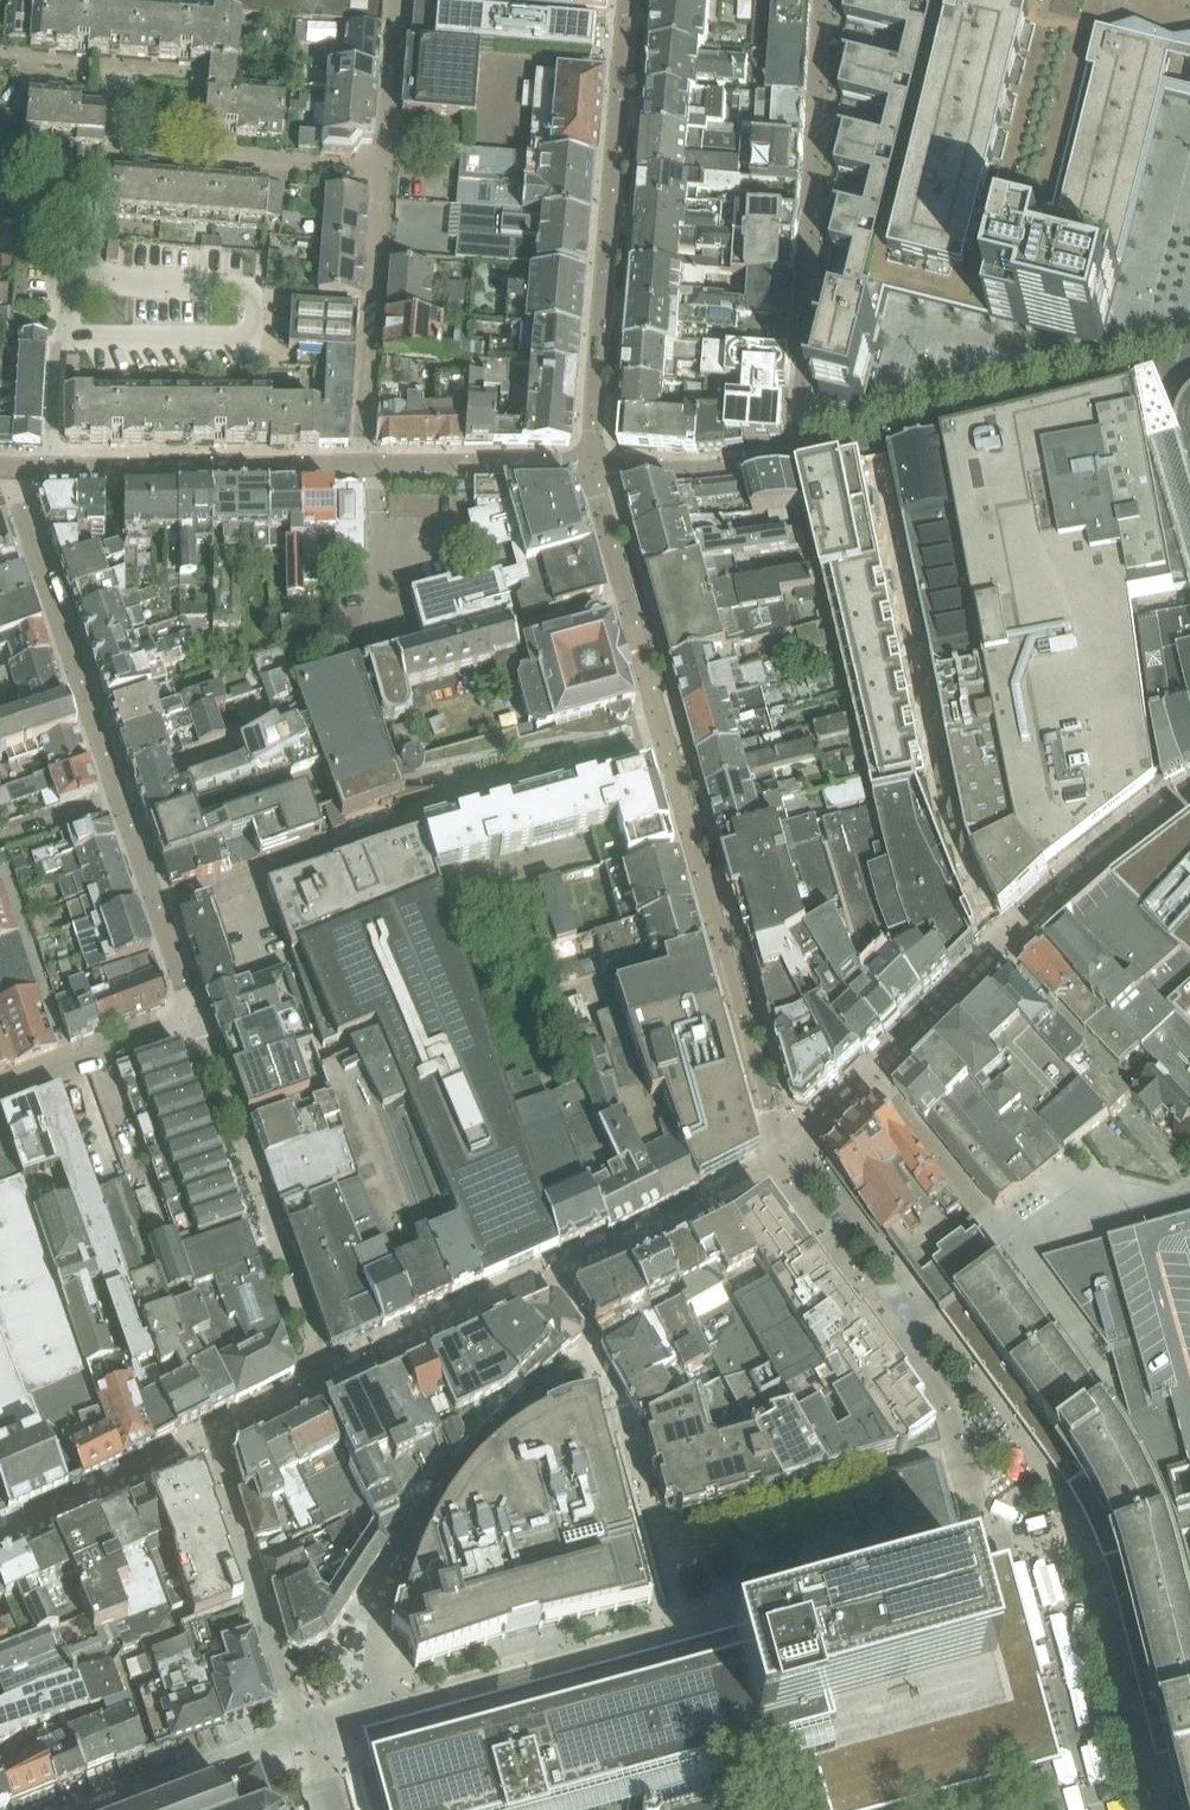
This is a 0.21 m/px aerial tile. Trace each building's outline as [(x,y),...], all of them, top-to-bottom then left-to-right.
[(120,56),(151,58),(160,59),(177,60),(179,61),(179,65),(191,66),(191,62),(193,62),(208,63),(210,63),(208,85),(237,87),(243,13),(233,12),(233,16),(213,14),(123,7),(113,6),(114,0),(69,0),(69,3),(35,0),(34,0),(33,6),(31,43),(31,49),(37,49),(49,50),(58,51),(77,52),(77,57),(88,58),(88,53),(89,53),(109,55),(112,55),(119,56),(120,56)] [(233,12),(243,13),(381,24),(383,0),(234,0),(234,3),(233,12)] [(411,43),(434,45),(479,49),(479,48),(493,50),(493,49),(590,57),(593,24),(594,15),(605,15),(606,0),(414,0),(411,43)] [(713,0),(658,0),(654,43),(709,48),(713,0)] [(815,396),(822,398),(820,405),(860,414),(861,408),(888,300),(920,308),(924,309),(956,317),(960,318),(992,326),(996,327),(1028,335),(1032,336),(1064,344),(1068,345),(1103,354),(1107,339),(1113,315),(1121,282),(1122,278),(1130,246),(1131,243),(1139,210),(1140,207),(1148,175),(1149,171),(1157,139),(1158,135),(1166,103),(1189,108),(1189,0),(1036,0),(1032,13),(981,0),(852,0),(846,22),(846,23),(847,23),(912,39),(903,72),(852,59),(851,61),(851,62),(850,66),(846,81),(842,97),(842,98),(843,98),(893,111),(885,143),(847,134),(847,136),(838,173),(839,173),(876,182),(867,215),(843,209),(842,211),(841,218),(833,248),(834,248),(858,254),(852,277),(833,352),(833,354),(826,352),(815,396)] [(214,2),(213,14),(233,16),(233,12),(234,3),(223,2),(223,3),(214,2)] [(753,53),(773,54),(776,4),(756,2),(753,53)] [(33,6),(11,5),(6,4),(4,29),(0,29),(0,32),(0,35),(0,41),(31,43),(33,6)] [(812,8),(778,4),(776,4),(773,54),(809,57),(812,8)] [(295,43),(301,44),(306,44),(308,24),(296,23),(295,43)] [(346,45),(346,47),(380,50),(381,29),(347,27),(346,45)] [(300,62),(301,44),(295,43),(290,43),(289,61),(300,62)] [(411,43),(408,43),(403,112),(474,117),(479,50),(479,49),(434,45),(411,43)] [(709,49),(709,48),(654,43),(652,66),(751,74),(751,83),(763,84),(764,72),(751,71),(752,61),(722,58),(723,50),(709,49)] [(326,44),(326,56),(345,57),(344,66),(378,69),(380,50),(346,47),(346,45),(326,44)] [(897,44),(893,60),(904,62),(908,47),(897,44)] [(773,54),(770,98),(806,102),(809,57),(773,54)] [(328,67),(327,83),(377,87),(378,69),(344,66),(344,68),(328,67)] [(751,74),(652,66),(651,86),(701,91),(702,82),(719,83),(718,85),(750,87),(749,96),(762,97),(763,84),(751,83),(751,74)] [(599,80),(597,80),(538,74),(537,85),(525,84),(524,100),(536,101),(531,155),(593,160),(599,80)] [(23,140),(78,144),(82,102),(82,98),(57,96),(58,91),(49,90),(49,83),(40,82),(39,89),(38,89),(38,95),(26,94),(25,102),(24,114),(23,140)] [(320,83),(318,103),(375,109),(377,87),(327,83),(320,83)] [(286,91),(237,87),(208,85),(207,95),(205,129),(225,131),(225,140),(236,141),(236,136),(240,137),(258,138),(265,139),(280,140),(283,140),(286,91)] [(701,93),(701,91),(651,86),(647,131),(739,141),(739,138),(724,137),(725,126),(727,126),(729,95),(710,94),(701,93)] [(806,102),(770,98),(762,97),(749,96),(735,95),(733,109),(741,110),(739,138),(739,141),(742,141),(804,148),(804,143),(806,102)] [(14,114),(24,114),(25,102),(14,101),(14,114)] [(82,102),(78,144),(104,146),(107,104),(82,102)] [(290,102),(290,110),(306,112),(307,104),(290,102)] [(315,113),(313,133),(373,139),(375,109),(318,103),(317,113),(315,113)] [(647,131),(643,172),(739,184),(741,162),(703,159),(704,151),(741,154),(742,141),(739,141),(647,131)] [(372,144),(373,139),(313,133),(313,135),(300,133),(298,150),(322,152),(321,154),(352,157),(362,143),(372,144)] [(803,150),(804,148),(742,141),(741,154),(741,162),(739,184),(763,187),(764,187),(801,191),(801,185),(796,184),(797,165),(802,165),(802,161),(802,157),(803,154),(803,150)] [(458,191),(456,206),(460,206),(588,216),(593,160),(531,155),(461,149),(458,191)] [(114,172),(110,218),(167,222),(171,176),(160,175),(158,175),(158,170),(158,162),(148,162),(148,169),(139,168),(138,174),(132,173),(115,172),(114,172)] [(171,176),(167,222),(224,227),(227,181),(202,179),(193,178),(194,173),(184,172),(185,164),(175,164),(175,171),(174,171),(174,177),(171,176)] [(46,169),(45,180),(50,180),(55,180),(56,170),(46,169)] [(265,230),(266,217),(267,206),(268,195),(269,184),(268,184),(260,183),(260,178),(260,170),(251,169),(250,177),(241,176),(240,182),(232,181),(227,181),(224,227),(265,230)] [(65,181),(66,171),(56,170),(55,180),(56,180),(65,181)] [(75,182),(76,171),(66,171),(65,181),(75,182)] [(76,171),(75,182),(82,182),(96,183),(96,173),(76,171)] [(690,206),(697,207),(698,192),(739,197),(763,200),(762,214),(802,218),(803,214),(799,213),(801,191),(764,187),(763,187),(739,184),(643,172),(641,201),(690,206)] [(269,184),(268,195),(283,196),(283,192),(284,185),(269,184)] [(325,215),(366,218),(369,192),(350,191),(327,189),(325,215)] [(282,207),(283,196),(268,195),(267,206),(282,207)] [(689,227),(690,206),(641,201),(639,229),(720,237),(721,229),(689,227)] [(281,218),(282,207),(267,206),(266,217),(281,218)] [(456,259),(583,270),(588,216),(460,206),(460,208),(461,208),(459,233),(452,232),(452,233),(453,234),(452,239),(459,239),(457,257),(456,257),(456,259)] [(802,218),(762,214),(761,213),(753,213),(740,211),(738,239),(797,245),(797,243),(798,243),(798,241),(802,218)] [(364,244),(366,218),(325,215),(323,241),(364,244)] [(0,247),(0,253),(3,253),(16,254),(17,254),(18,249),(19,225),(1,224),(0,240),(0,247)] [(639,229),(635,267),(709,274),(734,276),(735,265),(698,262),(699,252),(700,252),(700,253),(736,256),(738,239),(720,237),(639,229)] [(202,238),(201,249),(207,249),(211,250),(212,239),(202,238)] [(220,250),(221,251),(222,240),(212,239),(211,250),(220,250)] [(797,248),(797,245),(738,239),(736,256),(735,265),(734,276),(748,277),(772,280),(795,282),(797,249),(798,249),(798,248),(797,248)] [(86,240),(86,242),(85,248),(85,250),(96,251),(96,240),(86,240)] [(118,253),(119,242),(108,241),(107,252),(118,253)] [(362,270),(364,244),(323,241),(321,267),(362,270)] [(95,261),(96,251),(85,250),(85,252),(84,258),(84,260),(86,260),(93,261),(95,261)] [(117,263),(118,253),(107,252),(107,262),(108,262),(115,263),(117,263)] [(269,252),(268,262),(278,263),(279,253),(269,252)] [(278,273),(278,263),(268,262),(267,273),(278,273)] [(433,265),(391,262),(389,289),(431,293),(433,265)] [(360,296),(362,270),(321,267),(319,293),(360,296)] [(741,321),(748,322),(749,308),(746,308),(727,306),(728,301),(707,299),(709,274),(635,267),(632,310),(741,321)] [(510,324),(578,331),(583,276),(530,271),(528,293),(506,291),(505,306),(508,306),(507,324),(510,324)] [(748,277),(746,308),(749,308),(748,322),(770,324),(772,280),(748,277)] [(795,282),(772,280),(770,324),(793,326),(795,282)] [(448,284),(447,294),(465,296),(466,285),(448,284)] [(14,313),(14,310),(14,304),(15,297),(15,286),(0,285),(0,313),(14,313)] [(389,289),(387,316),(429,319),(431,293),(389,289)] [(464,307),(465,296),(447,294),(447,305),(464,307)] [(327,352),(356,354),(359,309),(292,305),(289,349),(298,350),(297,368),(314,369),(314,380),(326,380),(327,352)] [(699,334),(739,337),(741,321),(632,310),(629,343),(698,349),(699,334)] [(4,341),(4,339),(12,339),(13,327),(14,313),(0,313),(0,341),(4,341)] [(429,319),(387,316),(384,354),(439,359),(471,361),(471,356),(486,358),(487,341),(466,340),(467,327),(454,326),(453,343),(439,342),(441,320),(429,319)] [(793,326),(770,324),(748,322),(741,321),(739,337),(738,353),(791,358),(793,326)] [(467,324),(467,327),(466,333),(478,334),(479,325),(467,324)] [(486,358),(509,360),(531,363),(575,368),(578,331),(510,324),(509,343),(487,341),(486,358)] [(40,448),(40,438),(46,341),(12,339),(4,339),(4,341),(0,341),(0,447),(40,448)] [(629,343),(626,381),(668,385),(679,386),(679,381),(680,367),(699,369),(701,350),(698,349),(629,343)] [(699,369),(698,383),(738,386),(789,390),(789,386),(791,358),(738,353),(701,350),(699,369)] [(327,352),(326,380),(324,410),(321,447),(348,447),(356,354),(327,352)] [(509,360),(486,358),(471,356),(471,361),(469,377),(464,445),(495,445),(496,430),(492,430),(495,389),(507,390),(509,365),(509,360)] [(67,357),(66,371),(80,372),(81,358),(67,357)] [(391,360),(383,359),(382,369),(391,369),(391,360)] [(531,363),(509,360),(509,365),(528,367),(525,404),(572,409),(575,368),(531,363)] [(423,425),(423,446),(464,445),(469,377),(436,378),(436,404),(435,425),(423,425)] [(626,381),(623,414),(676,418),(677,404),(666,403),(668,385),(626,381)] [(691,387),(690,396),(703,397),(704,386),(691,385),(691,387)] [(377,439),(376,447),(388,447),(395,446),(396,426),(407,425),(407,404),(406,404),(406,390),(406,388),(381,386),(380,395),(377,439)] [(738,386),(737,404),(733,449),(745,448),(746,441),(786,443),(788,405),(789,390),(738,386)] [(396,426),(395,446),(423,446),(423,425),(435,425),(436,404),(425,404),(424,391),(406,390),(406,404),(407,404),(407,425),(396,426)] [(941,439),(980,656),(1009,789),(1015,815),(1019,834),(1018,836),(1043,865),(1152,779),(1146,771),(1143,754),(1144,754),(1141,735),(1143,735),(1134,688),(1137,688),(1136,683),(1134,684),(1128,643),(1130,641),(1126,615),(1127,615),(1125,604),(1189,592),(1189,590),(1142,391),(944,439),(941,439)] [(168,443),(168,394),(65,394),(65,438),(69,443),(111,443),(111,447),(122,447),(122,443),(168,443)] [(270,443),(272,405),(272,394),(208,394),(184,394),(168,394),(168,443),(214,443),(214,447),(225,447),(225,443),(270,443)] [(699,453),(702,416),(703,397),(690,396),(688,396),(686,419),(676,418),(623,414),(620,447),(699,453)] [(1189,473),(1189,398),(1185,405),(1181,413),(1179,422),(1179,431),(1180,440),(1189,473)] [(496,430),(495,445),(518,445),(569,446),(572,409),(525,404),(523,430),(496,430)] [(732,417),(702,416),(699,453),(733,449),(737,404),(733,404),(732,417)] [(321,447),(324,410),(319,410),(319,406),(272,405),(270,443),(270,447),(321,447)] [(1003,914),(1049,871),(1043,865),(1018,836),(1019,834),(1015,815),(1009,789),(980,656),(941,439),(891,453),(890,453),(891,455),(892,461),(895,474),(895,478),(898,488),(902,508),(902,511),(919,587),(935,666),(944,710),(950,743),(954,763),(959,787),(961,798),(966,821),(971,846),(1003,914)] [(800,473),(798,473),(806,507),(808,507),(875,787),(927,776),(924,761),(925,761),(925,759),(924,760),(917,726),(918,726),(917,724),(917,725),(910,691),(911,691),(910,690),(909,690),(903,656),(903,655),(902,655),(895,621),(896,621),(896,620),(895,620),(891,599),(888,586),(889,586),(889,585),(888,585),(884,564),(882,565),(878,547),(881,546),(881,545),(878,546),(875,530),(874,530),(870,512),(873,512),(873,510),(870,511),(867,495),(866,495),(862,478),(865,477),(864,476),(862,476),(858,460),(800,473)] [(798,473),(790,474),(746,479),(754,513),(798,508),(806,507),(798,473)] [(626,485),(639,532),(688,519),(701,518),(697,499),(743,496),(739,480),(701,484),(626,485)] [(449,583),(411,593),(424,640),(512,616),(504,588),(520,584),(529,581),(524,564),(589,546),(573,487),(574,487),(565,481),(473,483),(473,496),(473,505),(477,505),(477,514),(467,516),(478,555),(510,547),(517,571),(451,588),(449,583)] [(303,486),(303,590),(315,589),(315,568),(317,568),(317,544),(335,544),(334,485),(303,486)] [(364,485),(334,485),(335,544),(335,567),(365,567),(364,488),(364,485)] [(243,486),(211,487),(212,537),(224,537),(224,538),(229,538),(229,531),(238,531),(238,506),(243,506),(243,486)] [(213,605),(213,618),(214,630),(238,629),(236,557),(268,556),(268,551),(268,528),(268,486),(243,486),(243,506),(238,506),(238,531),(229,531),(229,538),(224,538),(224,537),(212,537),(212,550),(213,605)] [(268,551),(285,551),(285,602),(303,602),(303,590),(303,486),(268,486),(268,528),(268,551)] [(154,488),(154,531),(166,531),(166,571),(180,571),(179,487),(154,488)] [(212,550),(212,537),(211,487),(179,487),(180,571),(180,580),(180,590),(196,590),(196,577),(196,551),(212,550)] [(104,488),(76,489),(77,528),(105,528),(104,488)] [(154,488),(123,488),(124,541),(125,576),(125,599),(132,596),(137,595),(137,591),(137,549),(150,549),(150,531),(154,531),(154,488)] [(36,497),(38,502),(59,564),(72,560),(71,528),(77,528),(76,489),(44,489),(36,497)] [(701,520),(701,518),(688,519),(639,532),(651,573),(702,559),(792,546),(791,533),(726,542),(714,535),(728,533),(728,526),(726,518),(701,520)] [(0,522),(0,556),(16,551),(6,521),(0,522)] [(59,564),(70,595),(125,576),(124,541),(72,560),(59,564)] [(522,590),(516,595),(520,612),(528,614),(529,615),(602,595),(589,546),(524,564),(529,581),(520,584),(522,590)] [(674,656),(675,660),(692,656),(743,643),(793,631),(783,593),(817,587),(813,570),(765,578),(765,580),(743,584),(738,561),(793,553),(792,546),(702,559),(651,573),(674,656)] [(16,551),(0,556),(0,577),(22,569),(16,551)] [(32,598),(22,569),(0,577),(0,609),(32,598)] [(166,571),(166,585),(180,580),(180,571),(166,571)] [(70,595),(77,615),(125,599),(125,576),(70,595)] [(180,590),(180,580),(166,585),(169,594),(180,590)] [(132,596),(125,599),(77,615),(88,648),(131,634),(130,632),(145,626),(138,607),(140,605),(159,599),(156,592),(155,588),(151,590),(137,595),(132,596)] [(41,623),(32,598),(0,609),(0,637),(41,623)] [(213,618),(213,605),(180,607),(180,620),(213,618)] [(1167,613),(1189,686),(1189,609),(1167,613)] [(1167,613),(1158,615),(1174,703),(1169,710),(1187,773),(1188,773),(1189,772),(1189,686),(1167,613)] [(306,718),(316,748),(317,747),(336,800),(335,800),(336,803),(337,804),(336,804),(341,816),(344,825),(346,824),(343,816),(380,802),(381,806),(430,792),(429,791),(404,792),(398,775),(408,773),(411,773),(413,773),(415,773),(417,772),(419,771),(420,769),(609,733),(603,712),(608,711),(610,716),(617,720),(625,718),(629,710),(628,706),(631,705),(632,705),(634,705),(634,702),(633,702),(627,679),(627,678),(619,647),(618,647),(611,623),(612,623),(611,621),(609,621),(609,622),(605,623),(604,619),(596,615),(587,617),(584,624),(581,622),(580,623),(580,622),(566,626),(558,621),(526,629),(522,636),(517,619),(292,679),(306,718)] [(1158,751),(1163,777),(1171,781),(1187,773),(1169,710),(1174,703),(1158,615),(1139,618),(1144,656),(1151,717),(1158,751)] [(50,651),(41,623),(0,637),(0,655),(2,654),(1,650),(8,648),(13,664),(37,656),(50,651)] [(88,648),(99,677),(162,656),(183,649),(196,644),(191,630),(158,641),(159,645),(152,647),(147,631),(132,636),(131,634),(88,648)] [(743,643),(692,656),(675,660),(681,684),(730,674),(765,665),(763,657),(748,660),(743,643)] [(183,649),(162,656),(99,677),(106,699),(165,678),(162,667),(186,659),(183,649)] [(282,649),(254,658),(278,728),(306,718),(292,679),(282,649)] [(13,664),(0,669),(0,682),(10,679),(12,684),(57,670),(50,651),(37,656),(13,664)] [(688,708),(763,689),(771,687),(765,665),(730,674),(681,684),(688,708)] [(0,689),(0,706),(21,699),(26,715),(54,706),(51,698),(65,694),(57,671),(57,670),(15,684),(0,689)] [(119,738),(188,715),(214,706),(226,702),(220,685),(183,698),(180,702),(177,703),(171,686),(109,707),(119,738)] [(688,708),(701,754),(794,732),(794,731),(782,734),(781,732),(774,733),(763,689),(688,708)] [(67,701),(0,724),(0,755),(4,753),(77,729),(67,701)] [(194,730),(199,746),(225,737),(214,706),(188,715),(194,730)] [(199,746),(194,730),(188,715),(119,738),(129,768),(166,756),(166,757),(171,755),(165,739),(177,735),(183,751),(199,746)] [(278,728),(272,731),(284,766),(316,748),(306,718),(278,728)] [(817,742),(852,734),(848,718),(813,726),(817,742)] [(87,761),(77,729),(6,753),(10,765),(45,753),(52,773),(87,761)] [(284,766),(272,731),(242,749),(255,784),(284,766)] [(796,742),(794,732),(701,754),(709,787),(726,783),(751,777),(818,760),(813,737),(796,742)] [(250,787),(255,784),(242,749),(238,751),(241,760),(216,768),(225,795),(227,795),(250,787)] [(831,782),(861,774),(856,751),(826,758),(828,770),(831,782)] [(198,805),(188,778),(175,782),(171,771),(166,757),(166,756),(129,768),(134,783),(148,822),(185,809),(198,805)] [(87,761),(52,773),(50,773),(6,789),(11,805),(55,790),(60,804),(98,791),(87,761)] [(589,780),(563,788),(562,784),(516,796),(517,800),(487,809),(486,809),(488,814),(477,817),(476,812),(471,813),(446,820),(445,816),(422,823),(423,827),(422,827),(422,830),(423,831),(437,873),(459,866),(484,859),(589,829),(592,840),(600,868),(604,866),(621,862),(672,845),(665,821),(667,816),(667,810),(666,804),(664,799),(661,794),(657,790),(650,765),(606,777),(604,777),(605,781),(595,784),(594,779),(589,780)] [(198,805),(225,795),(216,768),(188,778),(198,805)] [(838,809),(860,804),(868,802),(861,774),(831,782),(838,809)] [(726,783),(709,787),(717,815),(785,799),(812,793),(808,779),(757,791),(751,777),(726,783)] [(929,785),(922,787),(912,789),(921,831),(922,830),(922,831),(922,832),(974,941),(974,940),(975,941),(976,942),(980,938),(961,888),(954,853),(949,854),(942,819),(936,820),(932,803),(929,785)] [(975,942),(975,941),(974,940),(974,941),(922,832),(921,831),(912,789),(877,796),(878,806),(887,844),(899,884),(901,894),(902,899),(900,899),(915,941),(936,933),(951,966),(952,965),(974,943),(974,942),(975,942)] [(187,816),(185,809),(148,822),(162,862),(250,833),(318,811),(318,809),(336,803),(335,800),(306,811),(301,797),(198,834),(192,814),(187,816)] [(785,799),(717,815),(723,837),(759,829),(782,824),(779,813),(788,810),(785,799)] [(336,804),(324,808),(332,829),(344,825),(341,816),(336,804)] [(862,810),(845,814),(850,832),(883,938),(924,992),(925,993),(952,966),(951,966),(936,933),(915,941),(900,899),(902,899),(901,894),(899,884),(887,844),(878,806),(862,810)] [(318,811),(250,833),(259,858),(259,857),(326,834),(318,811)] [(902,1019),(900,1017),(899,1017),(900,1016),(900,1017),(924,994),(923,993),(924,992),(883,938),(850,832),(845,814),(844,811),(818,818),(824,839),(844,911),(837,915),(864,980),(899,1017),(902,1020),(902,1019)] [(793,939),(809,930),(837,915),(844,911),(824,839),(818,818),(817,815),(794,821),(782,824),(759,829),(775,886),(790,940),(793,939)] [(116,844),(107,819),(62,835),(65,846),(33,857),(37,870),(42,868),(46,867),(116,844)] [(1113,883),(1145,916),(1139,921),(1189,965),(1189,826),(1115,883),(1114,882),(1113,883)] [(775,886),(759,829),(723,837),(739,896),(775,886)] [(558,1249),(513,1108),(503,1076),(490,1036),(458,935),(437,873),(423,831),(393,841),(388,843),(354,854),(354,855),(320,866),(316,868),(307,871),(302,872),(267,884),(323,1045),(375,1023),(380,1034),(381,1034),(398,1073),(407,1095),(443,1182),(483,1282),(484,1281),(507,1271),(508,1271),(507,1271),(556,1249),(557,1249),(558,1249)] [(227,870),(226,868),(259,858),(250,833),(162,862),(170,887),(221,870),(221,872),(227,870)] [(82,876),(122,862),(116,844),(46,867),(42,868),(46,879),(64,874),(66,882),(82,876)] [(627,884),(611,888),(620,923),(639,917),(689,904),(676,857),(675,857),(675,856),(673,847),(672,846),(621,862),(627,884)] [(12,861),(16,873),(27,869),(23,857),(12,861)] [(65,903),(88,895),(88,897),(129,883),(122,862),(82,876),(66,882),(58,884),(65,903)] [(29,872),(17,876),(20,888),(25,886),(33,883),(29,872)] [(541,884),(548,909),(557,942),(578,936),(562,878),(541,884)] [(2,881),(0,881),(0,1021),(1,1023),(6,1038),(15,1065),(57,1048),(2,881)] [(73,928),(137,907),(129,883),(88,897),(90,900),(66,908),(73,928)] [(1073,918),(1168,1010),(1189,992),(1189,965),(1139,921),(1145,916),(1113,883),(1073,918)] [(790,940),(775,886),(739,896),(754,950),(790,940)] [(34,911),(43,908),(37,891),(28,894),(34,911)] [(195,912),(220,991),(235,986),(230,970),(235,968),(214,905),(212,896),(193,902),(195,912)] [(701,950),(689,904),(620,923),(594,932),(601,956),(554,970),(559,986),(664,957),(665,960),(701,950)] [(137,907),(73,928),(83,955),(101,949),(102,951),(111,948),(108,939),(144,927),(137,907)] [(195,912),(180,917),(201,978),(206,995),(220,991),(195,912)] [(837,915),(809,930),(842,989),(884,1032),(887,1034),(902,1020),(899,1017),(864,980),(837,915)] [(48,936),(41,916),(31,920),(38,939),(48,936)] [(1160,1068),(1189,1101),(1189,1031),(1168,1010),(1073,918),(1045,942),(1080,980),(1079,981),(1095,998),(1096,997),(1140,1046),(1160,1068)] [(151,948),(144,927),(108,939),(111,948),(102,951),(101,949),(83,955),(75,958),(80,972),(151,948)] [(806,966),(816,982),(818,987),(831,1009),(827,1013),(865,1051),(884,1032),(886,1035),(887,1034),(884,1032),(842,989),(809,930),(793,939),(808,964),(806,966)] [(790,940),(754,950),(779,1039),(791,1032),(788,1026),(794,1022),(790,1014),(801,1008),(807,1004),(800,992),(816,982),(806,966),(808,964),(793,939),(790,940)] [(1080,980),(1045,942),(1022,964),(1056,1000),(1059,998),(1120,1065),(1140,1046),(1096,997),(1095,998),(1079,981),(1080,980)] [(668,972),(614,987),(644,1083),(656,1079),(680,1140),(676,1143),(696,1187),(699,1185),(698,1183),(756,1153),(719,1020),(720,1020),(714,999),(715,998),(714,996),(701,950),(665,960),(668,972)] [(168,997),(153,953),(129,961),(136,982),(110,991),(108,991),(120,1023),(165,1006),(168,997)] [(220,1036),(302,1008),(287,967),(235,986),(220,991),(206,995),(219,1033),(220,1036)] [(104,1030),(120,1023),(108,991),(110,991),(103,971),(92,975),(100,995),(92,998),(104,1030)] [(1131,1097),(1012,971),(994,989),(1110,1115),(1111,1117),(1132,1097),(1131,1097)] [(56,998),(71,1043),(104,1030),(92,998),(85,981),(67,987),(69,994),(56,998)] [(864,1052),(865,1051),(827,1013),(831,1009),(818,987),(816,982),(800,992),(807,1004),(844,1072),(864,1053),(864,1052)] [(1068,1149),(1110,1115),(994,989),(965,1018),(1014,1071),(1005,1080),(1037,1114),(1068,1149)] [(1168,1010),(1189,1031),(1189,992),(1168,1010)] [(661,1204),(696,1187),(676,1143),(680,1140),(656,1079),(644,1083),(639,1085),(615,1010),(596,1016),(605,1044),(599,1045),(583,995),(561,1002),(583,1077),(598,1124),(618,1115),(630,1140),(661,1204)] [(841,1076),(844,1072),(807,1004),(801,1008),(804,1015),(801,1017),(815,1046),(814,1051),(817,1060),(830,1086),(840,1076),(840,1075),(841,1076)] [(313,1042),(302,1008),(220,1036),(232,1068),(313,1042)] [(791,1032),(779,1039),(796,1104),(807,1107),(830,1086),(817,1060),(814,1051),(815,1046),(801,1017),(804,1015),(801,1008),(790,1014),(794,1022),(788,1026),(791,1032)] [(1050,1164),(1068,1149),(1037,1114),(1005,1080),(1014,1071),(965,1018),(940,1042),(1005,1117),(1000,1121),(1017,1140),(1026,1132),(1036,1144),(1050,1164)] [(6,1038),(1,1023),(0,1023),(0,1071),(15,1065),(6,1038)] [(380,1034),(351,1044),(381,1106),(407,1095),(398,1073),(381,1034),(380,1034)] [(248,1114),(329,1087),(322,1065),(313,1042),(232,1068),(248,1114)] [(1005,1117),(940,1042),(919,1063),(956,1102),(990,1144),(1006,1163),(1022,1149),(1039,1173),(1050,1164),(1036,1144),(1026,1132),(1017,1140),(1000,1121),(1005,1117)] [(346,1133),(361,1181),(373,1215),(389,1252),(415,1312),(451,1295),(452,1295),(453,1295),(426,1232),(429,1230),(387,1118),(381,1106),(351,1044),(349,1044),(352,1050),(322,1065),(329,1087),(337,1111),(341,1117),(346,1133)] [(172,1224),(175,1234),(178,1242),(243,1221),(222,1153),(218,1154),(196,1088),(193,1089),(179,1045),(116,1066),(172,1224)] [(997,1207),(1039,1173),(1022,1149),(1006,1163),(990,1144),(956,1102),(919,1063),(917,1065),(917,1066),(895,1087),(928,1123),(997,1207)] [(1131,1097),(1132,1097),(1152,1118),(1164,1107),(1184,1128),(1189,1122),(1189,1101),(1160,1068),(1131,1097)] [(503,1076),(513,1108),(549,1095),(537,1075),(522,1081),(518,1071),(503,1076)] [(550,1095),(563,1125),(584,1182),(607,1227),(608,1231),(640,1215),(605,1142),(618,1136),(612,1123),(599,1129),(598,1124),(583,1077),(555,1093),(550,1095)] [(154,1371),(157,1369),(98,1193),(70,1109),(61,1087),(36,1097),(36,1098),(60,1167),(72,1199),(128,1365),(129,1365),(134,1379),(130,1381),(141,1409),(158,1442),(177,1432),(180,1430),(158,1392),(161,1390),(154,1371)] [(338,1135),(346,1133),(341,1117),(337,1111),(329,1087),(248,1114),(264,1160),(338,1135)] [(407,1095),(381,1106),(387,1118),(429,1230),(426,1232),(453,1295),(481,1282),(482,1281),(483,1282),(443,1182),(407,1095)] [(563,1125),(549,1095),(513,1108),(558,1249),(607,1227),(584,1182),(563,1125)] [(16,1106),(0,1112),(9,1139),(23,1180),(60,1167),(36,1098),(22,1103),(20,1104),(16,1106)] [(864,1117),(933,1206),(944,1219),(962,1205),(897,1122),(884,1106),(877,1106),(865,1117),(864,1117)] [(605,1142),(640,1215),(661,1204),(630,1140),(618,1115),(598,1124),(599,1129),(612,1123),(618,1136),(605,1142)] [(888,1240),(933,1206),(864,1117),(842,1138),(830,1150),(830,1158),(831,1159),(830,1159),(888,1240)] [(352,1176),(338,1135),(264,1160),(280,1205),(352,1176)] [(32,1401),(68,1486),(82,1479),(58,1429),(45,1394),(88,1371),(45,1244),(34,1212),(23,1180),(9,1139),(0,1142),(0,1154),(2,1160),(0,1161),(0,1323),(32,1401)] [(112,1189),(98,1193),(157,1369),(154,1371),(161,1390),(158,1392),(180,1430),(212,1414),(192,1375),(177,1346),(184,1342),(169,1300),(159,1272),(149,1242),(127,1180),(111,1185),(112,1189)] [(361,1181),(336,1190),(363,1253),(352,1258),(383,1326),(415,1312),(389,1252),(373,1215),(361,1181)] [(336,1190),(309,1200),(318,1222),(316,1223),(331,1263),(359,1336),(383,1326),(352,1258),(363,1253),(336,1190)] [(835,1366),(874,1340),(769,1195),(724,1219),(749,1264),(752,1263),(809,1357),(811,1357),(821,1374),(835,1366)] [(45,1244),(88,1371),(109,1433),(124,1459),(135,1454),(138,1455),(143,1453),(144,1450),(144,1449),(155,1444),(158,1442),(141,1409),(130,1381),(134,1379),(129,1365),(128,1365),(72,1199),(34,1212),(45,1244)] [(331,1349),(359,1336),(331,1263),(316,1223),(318,1222),(309,1200),(282,1210),(331,1349)] [(1000,1255),(985,1234),(968,1245),(957,1229),(953,1232),(933,1206),(888,1240),(889,1240),(935,1303),(942,1313),(1008,1266),(1000,1255)] [(972,1218),(957,1229),(968,1245),(985,1234),(976,1223),(972,1218)] [(749,1264),(724,1219),(691,1236),(691,1235),(686,1237),(700,1267),(708,1263),(768,1370),(721,1383),(738,1418),(741,1423),(790,1410),(823,1469),(825,1474),(893,1455),(849,1387),(835,1366),(821,1374),(811,1357),(809,1357),(752,1263),(749,1264)] [(1044,1259),(1113,1355),(1130,1418),(1123,1424),(1129,1431),(1140,1448),(1161,1485),(1173,1481),(1189,1477),(1189,1219),(1044,1259)] [(245,1228),(202,1243),(207,1257),(229,1323),(236,1320),(250,1348),(242,1352),(261,1390),(293,1373),(294,1371),(294,1370),(293,1370),(286,1347),(278,1324),(275,1316),(258,1264),(245,1228)] [(149,1242),(159,1272),(169,1300),(184,1342),(177,1346),(192,1375),(216,1361),(203,1335),(210,1331),(186,1264),(180,1250),(178,1242),(175,1234),(149,1242)] [(679,1301),(688,1318),(718,1379),(721,1383),(768,1370),(708,1263),(700,1267),(686,1237),(660,1250),(659,1251),(675,1285),(682,1299),(679,1301)] [(180,1250),(186,1264),(207,1257),(202,1243),(180,1250)] [(627,1265),(661,1332),(688,1318),(679,1301),(682,1299),(675,1285),(659,1251),(629,1265),(629,1264),(627,1265)] [(229,1323),(207,1257),(186,1264),(210,1331),(203,1335),(216,1361),(237,1402),(259,1391),(261,1390),(242,1352),(250,1348),(236,1320),(229,1323)] [(661,1332),(627,1265),(600,1277),(619,1313),(628,1329),(640,1322),(660,1360),(673,1353),(661,1332)] [(942,1313),(1062,1476),(1082,1507),(1082,1506),(1102,1501),(1103,1504),(1115,1528),(1118,1535),(1100,1543),(1113,1585),(1157,1759),(1173,1755),(1186,1808),(1186,1809),(1189,1809),(1189,1560),(1182,1535),(1173,1511),(1170,1505),(1161,1485),(1140,1448),(1129,1431),(1123,1424),(1029,1295),(1015,1275),(1008,1266),(942,1313)] [(641,1422),(642,1422),(718,1379),(688,1318),(661,1332),(673,1353),(660,1360),(640,1322),(628,1329),(619,1313),(600,1277),(599,1277),(599,1278),(577,1287),(575,1295),(584,1310),(607,1346),(605,1347),(603,1351),(602,1352),(623,1390),(641,1422)] [(559,1358),(580,1339),(581,1337),(581,1336),(581,1335),(581,1334),(581,1333),(580,1332),(580,1330),(569,1315),(561,1302),(551,1298),(518,1313),(518,1312),(517,1313),(559,1358)] [(480,1330),(478,1331),(489,1348),(525,1389),(559,1358),(517,1313),(513,1315),(513,1314),(512,1314),(513,1315),(481,1330),(480,1329),(480,1330)] [(9,1512),(68,1486),(32,1401),(0,1323),(0,1490),(9,1512)] [(469,1445),(525,1389),(489,1348),(478,1331),(455,1341),(456,1342),(429,1354),(465,1450),(469,1445)] [(893,1455),(897,1454),(898,1454),(898,1455),(899,1455),(900,1455),(902,1455),(904,1453),(905,1453),(905,1452),(906,1451),(906,1450),(906,1449),(906,1448),(906,1446),(905,1446),(910,1442),(911,1445),(912,1444),(912,1443),(932,1438),(928,1426),(923,1408),(911,1391),(874,1340),(835,1366),(849,1387),(893,1455)] [(429,1354),(406,1364),(427,1414),(436,1419),(456,1463),(465,1450),(429,1354)] [(216,1361),(192,1375),(212,1414),(229,1406),(229,1405),(235,1402),(236,1402),(237,1402),(216,1361)] [(374,1379),(391,1415),(397,1429),(402,1427),(433,1493),(456,1463),(436,1419),(427,1414),(406,1364),(374,1379)] [(58,1429),(82,1479),(123,1460),(125,1459),(124,1459),(109,1433),(88,1371),(45,1394),(58,1429)] [(354,1467),(350,1469),(352,1472),(378,1459),(408,1522),(431,1495),(433,1493),(402,1427),(397,1429),(391,1415),(374,1379),(323,1403),(340,1438),(354,1467)] [(675,1515),(680,1513),(779,1486),(741,1423),(738,1418),(721,1383),(718,1379),(642,1422),(666,1509),(675,1515)] [(404,1603),(397,1605),(391,1631),(409,1646),(415,1669),(505,1639),(539,1629),(650,1604),(629,1526),(626,1527),(617,1491),(603,1439),(599,1423),(594,1399),(569,1404),(557,1408),(545,1414),(524,1426),(506,1438),(493,1450),(481,1461),(470,1473),(460,1485),(445,1507),(434,1524),(424,1546),(418,1560),(410,1583),(404,1603)] [(350,1469),(319,1405),(279,1426),(328,1521),(351,1510),(354,1516),(346,1520),(356,1540),(378,1528),(352,1472),(350,1469)] [(790,1410),(741,1423),(779,1486),(811,1478),(811,1476),(823,1469),(790,1410)] [(253,1440),(304,1534),(328,1521),(279,1426),(253,1439),(253,1440)] [(232,1452),(230,1459),(233,1459),(234,1460),(244,1492),(251,1490),(260,1508),(272,1503),(282,1531),(293,1527),(298,1537),(304,1534),(253,1440),(237,1448),(236,1447),(234,1447),(232,1452)] [(378,1459),(352,1472),(378,1528),(379,1528),(387,1545),(408,1522),(378,1459)] [(875,1556),(881,1560),(952,1541),(955,1535),(937,1467),(930,1463),(928,1464),(883,1476),(879,1482),(884,1499),(866,1504),(862,1510),(875,1556)] [(235,1579),(226,1555),(228,1554),(219,1530),(221,1529),(201,1473),(151,1491),(162,1520),(174,1550),(171,1551),(174,1565),(195,1623),(205,1619),(243,1605),(233,1579),(235,1579)] [(9,1512),(0,1490),(0,1516),(9,1512)] [(244,1492),(240,1494),(259,1555),(260,1557),(298,1537),(293,1527),(282,1531),(272,1503),(260,1508),(251,1490),(244,1492)] [(173,1614),(180,1628),(195,1623),(174,1565),(171,1551),(174,1550),(162,1520),(151,1491),(149,1492),(149,1493),(148,1492),(130,1501),(170,1604),(173,1614)] [(170,1604),(130,1501),(99,1516),(128,1583),(115,1588),(127,1619),(113,1625),(118,1635),(117,1635),(118,1637),(122,1648),(123,1650),(125,1649),(134,1645),(136,1645),(136,1644),(141,1642),(141,1643),(180,1628),(173,1614),(170,1604)] [(1173,1511),(1182,1535),(1189,1532),(1189,1505),(1181,1507),(1180,1508),(1173,1511)] [(79,1597),(88,1620),(92,1632),(95,1631),(113,1624),(113,1625),(127,1619),(115,1588),(128,1583),(99,1516),(57,1536),(75,1583),(78,1582),(84,1595),(79,1597)] [(315,1536),(263,1563),(272,1588),(271,1588),(272,1591),(314,1577),(312,1572),(358,1543),(356,1540),(346,1520),(315,1536)] [(314,1577),(272,1591),(288,1646),(290,1647),(300,1651),(302,1651),(326,1638),(332,1629),(361,1585),(387,1545),(379,1528),(378,1528),(356,1540),(358,1543),(312,1572),(314,1577)] [(56,1535),(21,1551),(37,1586),(38,1585),(59,1631),(88,1620),(79,1597),(84,1595),(78,1582),(75,1583),(57,1536),(56,1535)] [(24,1644),(50,1634),(59,1631),(38,1585),(37,1586),(21,1551),(19,1552),(18,1553),(0,1561),(0,1582),(16,1618),(14,1619),(24,1644)] [(369,1759),(383,1809),(634,1809),(657,1804),(708,1789),(813,1761),(819,1759),(828,1792),(1041,1734),(1032,1699),(1035,1698),(998,1564),(985,1567),(986,1571),(972,1575),(971,1571),(957,1575),(958,1578),(937,1584),(936,1581),(923,1584),(924,1588),(903,1593),(902,1590),(888,1594),(889,1597),(869,1603),(868,1599),(854,1603),(855,1607),(835,1612),(834,1609),(710,1643),(711,1646),(704,1648),(703,1644),(682,1650),(683,1653),(649,1663),(648,1659),(628,1665),(628,1668),(622,1670),(621,1667),(600,1673),(601,1676),(567,1685),(566,1682),(545,1688),(546,1691),(539,1693),(538,1689),(518,1695),(519,1698),(484,1708),(483,1704),(463,1710),(464,1714),(457,1715),(456,1712),(435,1718),(436,1721),(402,1730),(401,1727),(374,1734),(380,1756),(369,1759)] [(4,1623),(14,1619),(16,1618),(0,1582),(0,1625),(4,1623)] [(4,1623),(15,1647),(24,1644),(14,1619),(4,1623)] [(180,1628),(186,1643),(197,1669),(210,1663),(219,1684),(214,1686),(227,1722),(276,1706),(264,1666),(263,1665),(253,1635),(213,1647),(205,1619),(195,1623),(180,1628)] [(59,1631),(50,1634),(59,1657),(99,1641),(95,1631),(92,1632),(88,1620),(59,1631)] [(15,1647),(4,1623),(0,1625),(0,1653),(15,1647)] [(154,1655),(186,1643),(180,1628),(141,1643),(147,1657),(154,1655)] [(0,1653),(0,1681),(22,1672),(59,1657),(50,1634),(24,1644),(15,1647),(0,1653)] [(210,1663),(197,1669),(186,1643),(154,1655),(159,1668),(153,1670),(153,1672),(157,1670),(161,1682),(159,1683),(139,1691),(156,1745),(156,1747),(173,1740),(227,1722),(214,1686),(219,1684),(210,1663)] [(93,1667),(76,1673),(89,1709),(124,1698),(111,1665),(93,1669),(93,1667)] [(23,1692),(30,1690),(22,1672),(0,1681),(0,1707),(23,1692)] [(0,1707),(0,1739),(2,1743),(23,1729),(69,1715),(89,1709),(76,1673),(36,1686),(36,1687),(30,1690),(23,1692),(0,1707)] [(124,1698),(89,1709),(69,1715),(74,1729),(75,1731),(102,1720),(118,1761),(145,1751),(144,1749),(128,1697),(124,1698)] [(74,1729),(68,1731),(71,1737),(87,1774),(118,1761),(102,1720),(75,1731),(74,1729)] [(41,1746),(57,1785),(58,1786),(85,1775),(84,1774),(87,1774),(71,1737),(49,1746),(47,1743),(41,1746)] [(0,1767),(0,1779),(12,1804),(57,1785),(41,1746),(0,1767)] [(1029,1771),(1039,1809),(1077,1809),(1073,1792),(1112,1782),(1105,1752),(1029,1771)] [(292,1807),(271,1798),(267,1785),(262,1774),(259,1766),(221,1780),(219,1775),(214,1777),(216,1782),(193,1791),(190,1786),(186,1788),(188,1793),(164,1802),(162,1796),(158,1798),(160,1804),(143,1809),(293,1809),(292,1807)] [(12,1804),(0,1779),(0,1808),(12,1804)] [(725,1809),(726,1809),(728,1808),(729,1807),(730,1805),(731,1804),(731,1802),(731,1800),(731,1798),(730,1797),(729,1795),(728,1794),(726,1793),(725,1792),(723,1792),(721,1792),(720,1792),(718,1793),(716,1793),(715,1795),(714,1796),(713,1798),(713,1799),(713,1801),(713,1803),(713,1805),(712,1805),(708,1789),(657,1804),(658,1809),(723,1809),(725,1809)]
